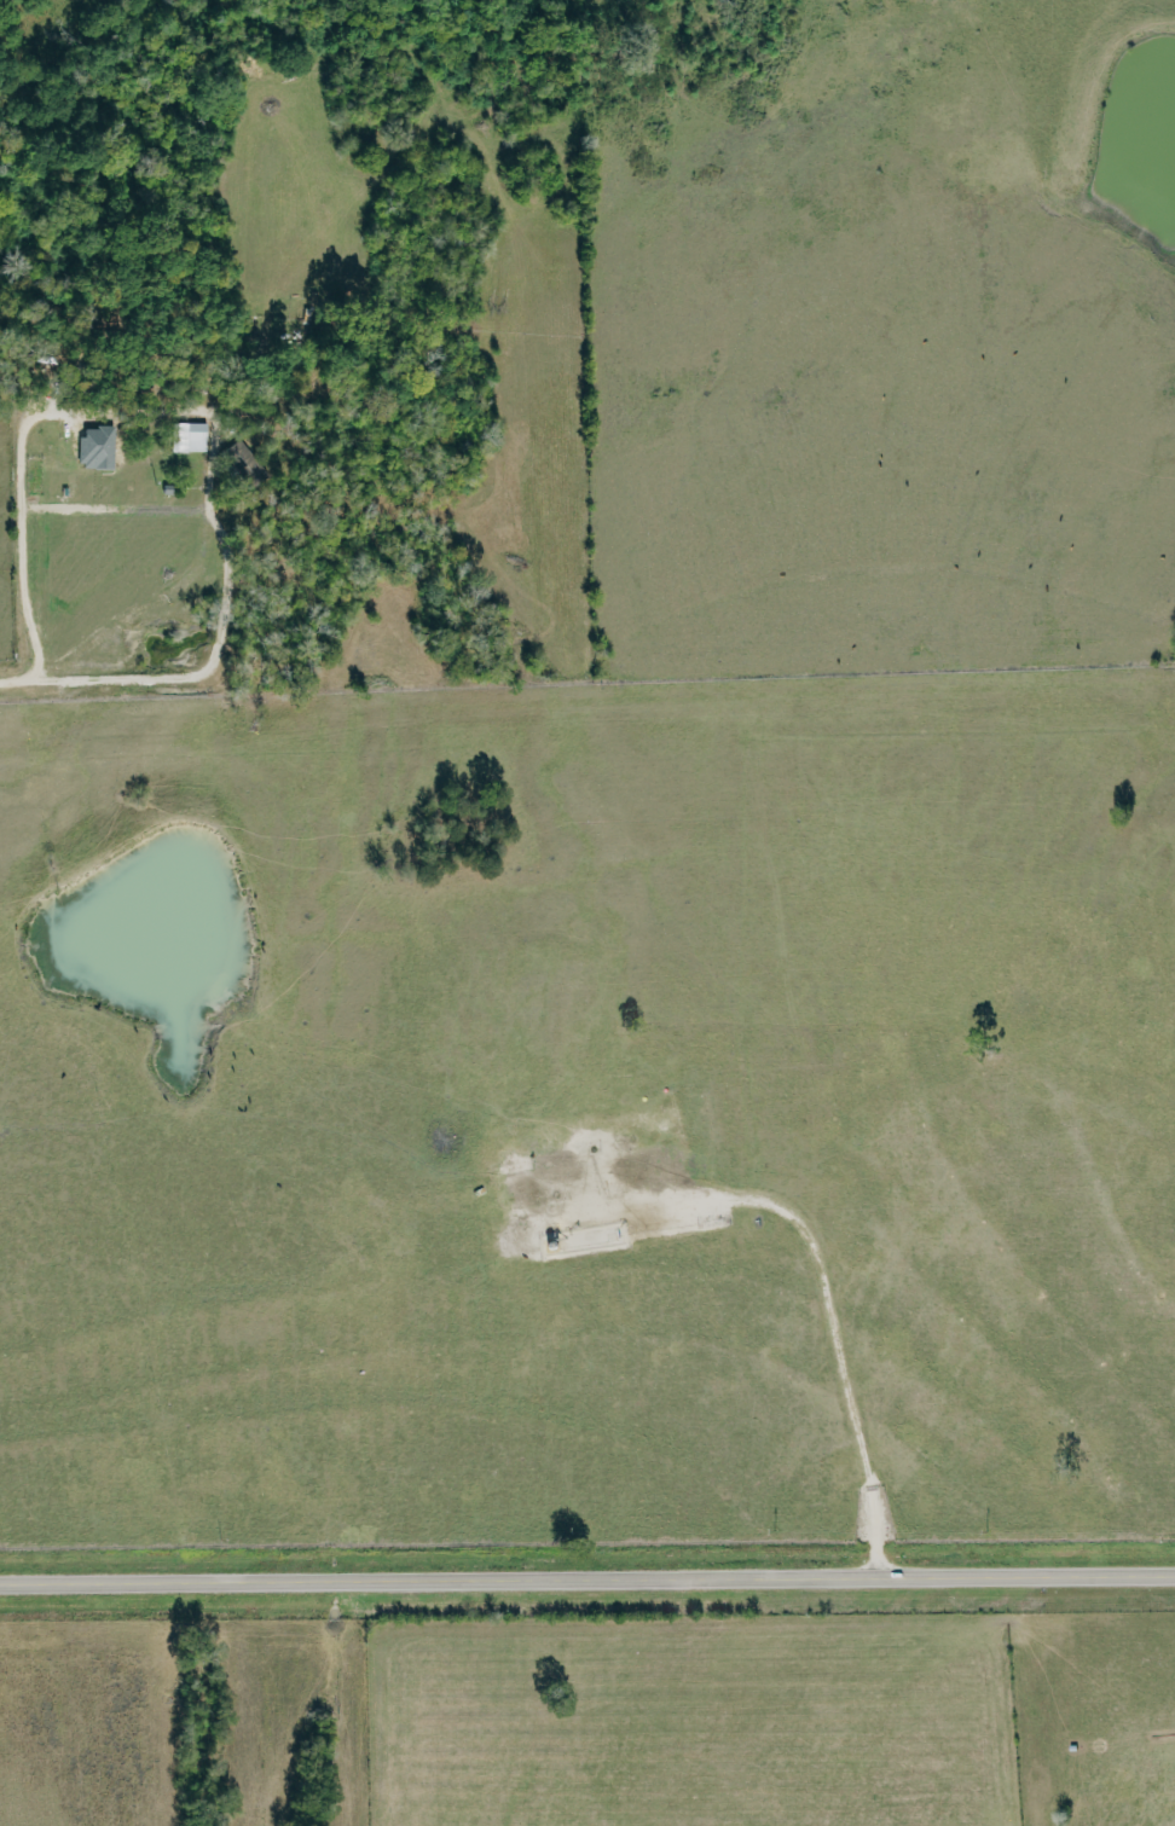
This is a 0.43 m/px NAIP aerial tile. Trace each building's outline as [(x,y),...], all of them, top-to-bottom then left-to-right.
[(207,452),(207,423),(174,422),(174,451),(207,452)] [(113,468),(113,428),(80,427),(79,468),(113,468)] [(266,478),(243,438),(225,448),(249,488),(266,478)]
